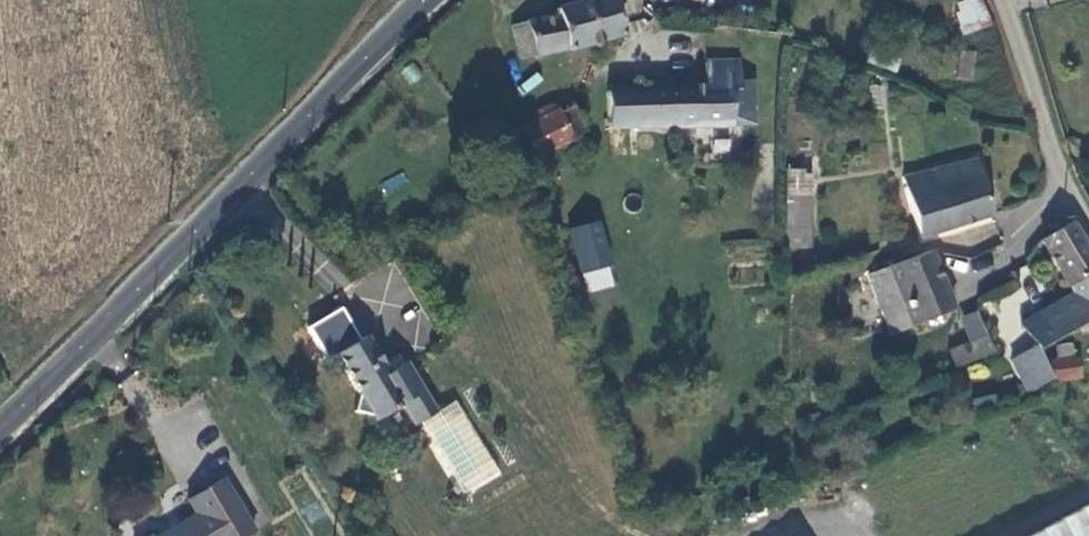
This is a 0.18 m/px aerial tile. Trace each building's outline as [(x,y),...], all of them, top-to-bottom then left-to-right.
[(569,3),(577,39),(633,26),(628,0),(568,0),(569,3)] [(976,6),(982,34),(1007,25),(997,0),(993,0),(976,6)] [(532,49),(577,39),(569,3),(524,14),(532,49)] [(992,50),(975,47),(971,79),(987,81),(992,50)] [(616,122),(620,121),(670,121),(738,120),(737,86),(749,86),(748,56),(717,56),(717,80),(615,81),(616,122)] [(572,117),(568,108),(549,116),(553,124),(533,133),(539,147),(526,153),(533,171),(546,165),(545,163),(585,146),(584,144),(596,139),(584,111),(572,117)] [(670,148),(670,121),(620,121),(620,149),(670,148)] [(1088,150),(1088,135),(1083,135),(1077,140),(1081,152),(1088,150)] [(909,172),(926,232),(1002,213),(985,151),(909,172)] [(385,194),(408,185),(403,172),(379,182),(385,194)] [(819,234),(819,191),(796,191),(796,234),(819,234)] [(612,210),(579,222),(597,266),(626,255),(629,254),(612,210)] [(1080,284),(1088,279),(1088,227),(1082,216),(1071,223),(1066,219),(1062,215),(1057,216),(1054,221),(1059,230),(1051,235),(1080,284)] [(938,246),(876,270),(902,333),(962,307),(938,246)] [(634,276),(626,255),(597,266),(605,287),(634,276)] [(1088,320),(1088,279),(1080,284),(1084,291),(1030,322),(1043,344),(1018,358),(1035,391),(1058,380),(1042,348),(1044,346),(1088,320)] [(355,404),(373,409),(376,413),(402,397),(416,418),(438,404),(408,355),(389,366),(367,329),(336,348),(360,387),(355,404)] [(1088,377),(1085,356),(1060,359),(1063,381),(1088,377)] [(1066,399),(1064,387),(1054,389),(1056,400),(1066,399)] [(199,510),(156,535),(216,535),(199,510)] [(1041,535),(1088,535),(1088,510),(1041,535)]
